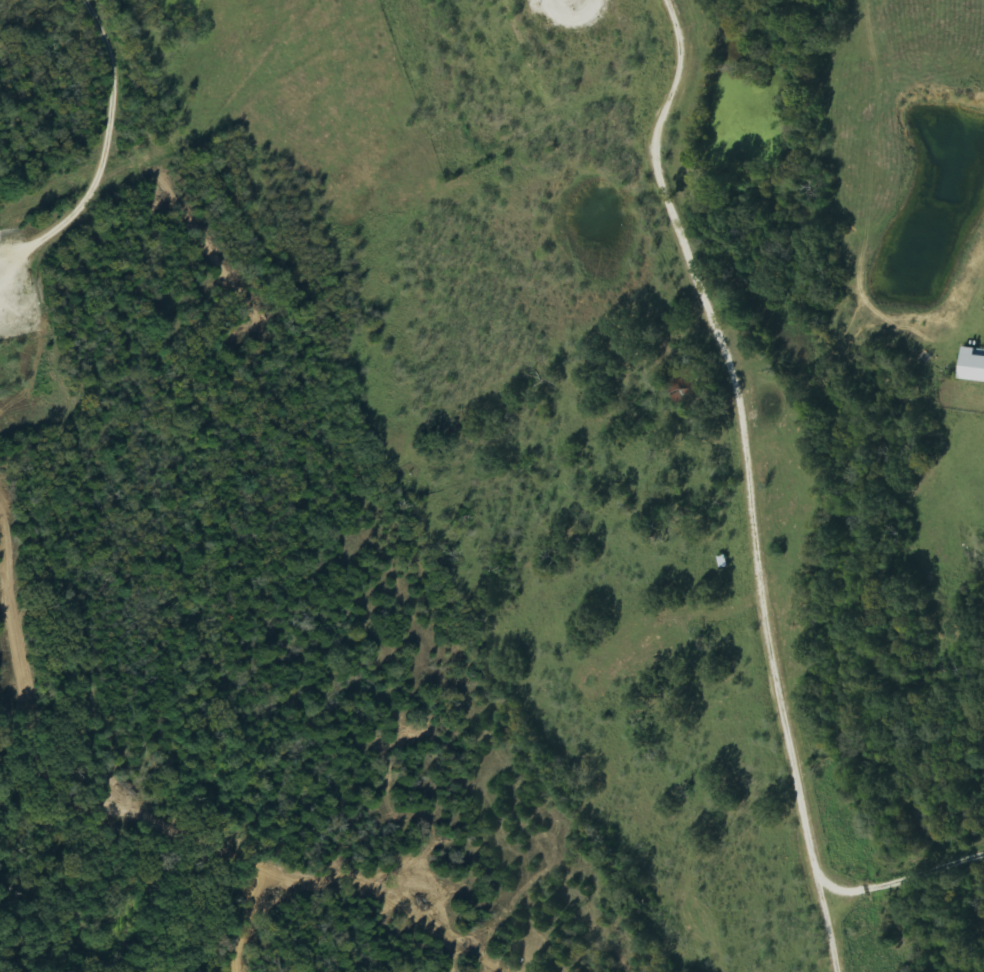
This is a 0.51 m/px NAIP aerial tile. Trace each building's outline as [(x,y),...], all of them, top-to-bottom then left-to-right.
[(965,348),(962,380),(983,383),(983,350),(965,348)]
